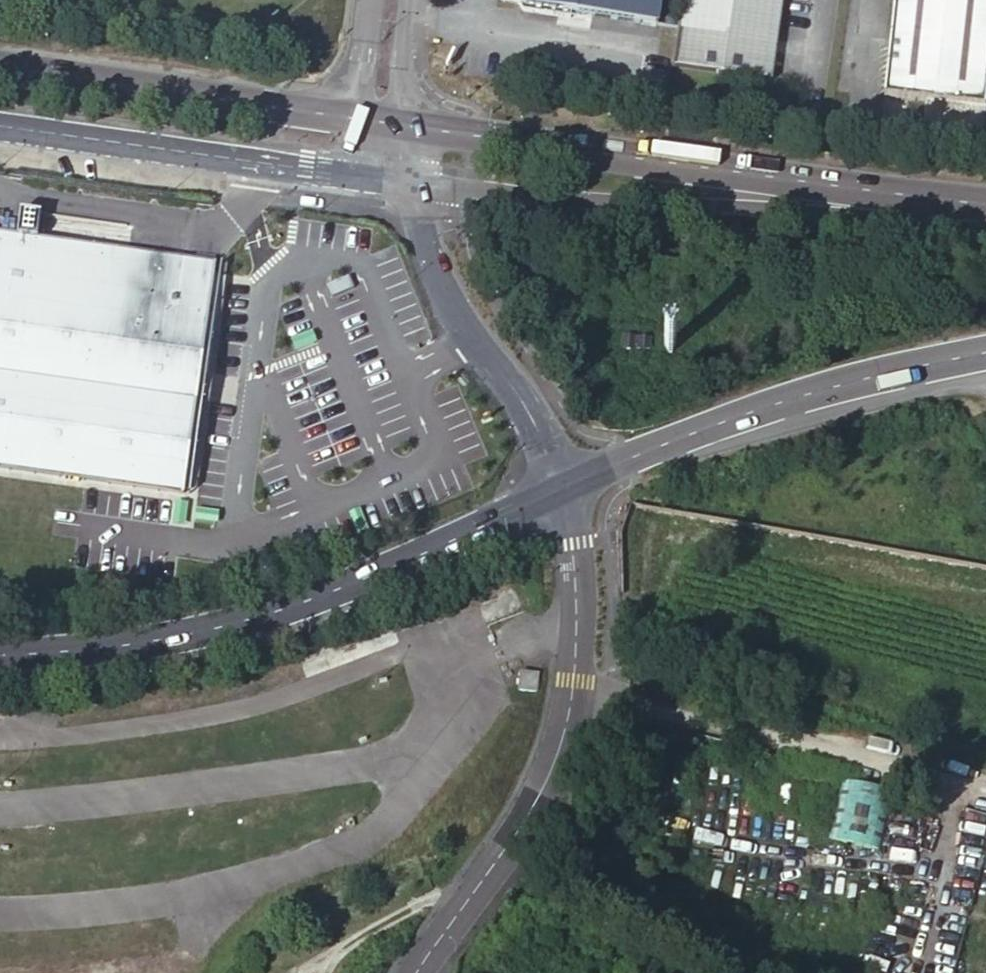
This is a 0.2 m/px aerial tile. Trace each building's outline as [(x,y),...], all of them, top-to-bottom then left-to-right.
[(523,13),(570,20),(571,13),(658,25),(661,0),(511,0),(523,13)] [(673,65),(775,79),(786,0),(682,0),(673,65)] [(886,95),(985,106),(985,0),(897,0),(886,95)] [(85,487),(182,499),(197,393),(221,397),(226,362),(219,361),(202,359),(217,260),(139,253),(0,233),(0,476),(85,487)] [(202,359),(219,361),(234,262),(217,260),(202,359)] [(539,675),(520,674),(520,692),(537,693),(539,675)] [(831,841),(881,851),(894,792),(843,781),(831,841)] [(520,956),(521,948),(507,945),(505,952),(520,956)]
